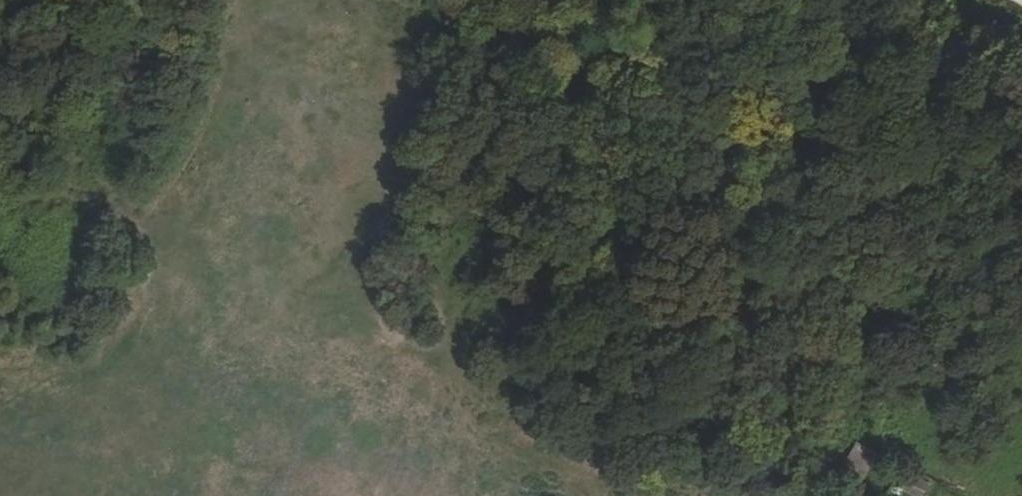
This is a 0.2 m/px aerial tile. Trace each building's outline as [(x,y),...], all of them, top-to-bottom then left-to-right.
[(856,445),(848,463),(869,472),(877,454),(856,445)]
